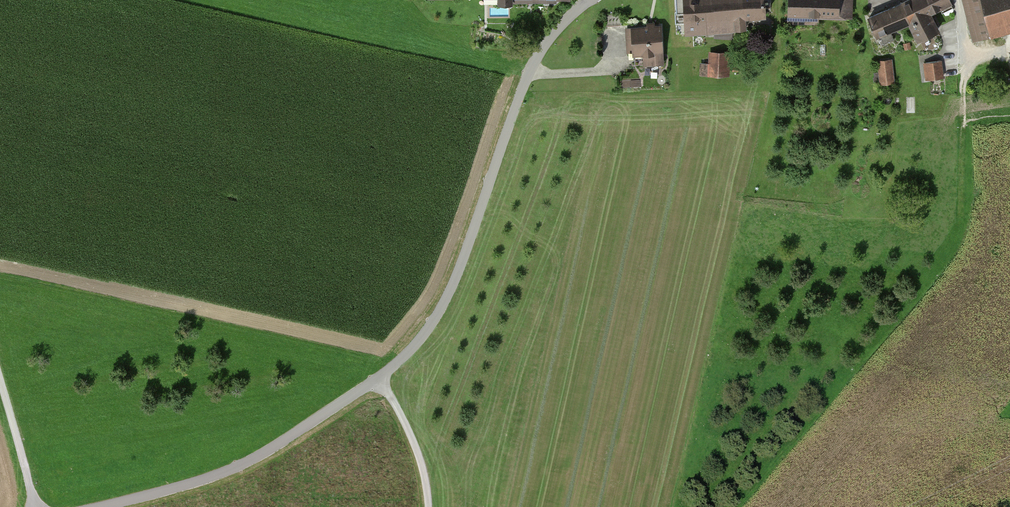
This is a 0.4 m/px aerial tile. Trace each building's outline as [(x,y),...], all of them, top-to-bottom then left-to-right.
[(687,33),(736,30),(736,27),(746,26),(746,16),(767,15),(766,0),(685,0),(687,33)] [(789,21),(815,21),(821,15),(847,15),(848,0),(790,0),(789,21)] [(870,15),(879,36),(909,22),(917,41),(940,30),(932,13),(951,4),(949,0),(902,0),(870,15)] [(973,39),(992,34),(1009,29),(1009,0),(964,0),(973,39)] [(634,51),(634,52),(644,52),(645,63),(665,62),(663,22),(632,23),(632,25),(626,25),(627,51),(634,51)] [(731,50),(712,50),(712,72),(731,72),(731,50)] [(894,57),(879,58),(880,82),(895,81),(894,57)] [(943,58),(925,60),(926,78),(945,76),(943,58)]
